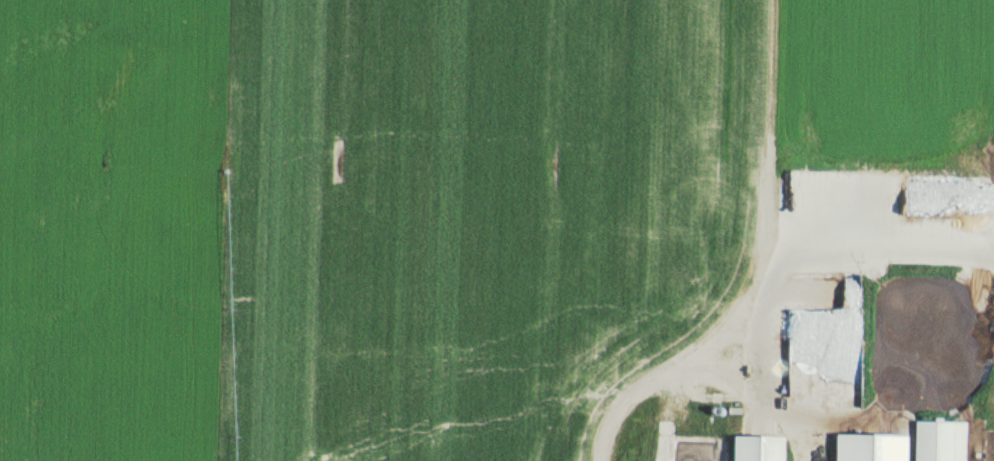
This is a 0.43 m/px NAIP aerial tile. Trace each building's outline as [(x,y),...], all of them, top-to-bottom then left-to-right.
[(965,421),(915,420),(914,460),(965,460),(965,421)] [(783,436),(733,435),(732,460),(783,460),(783,436)]
